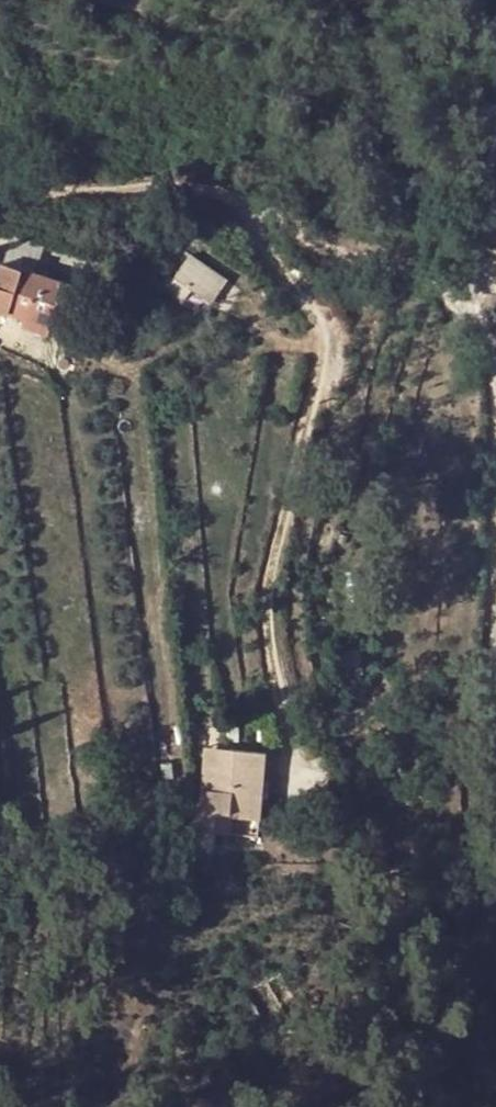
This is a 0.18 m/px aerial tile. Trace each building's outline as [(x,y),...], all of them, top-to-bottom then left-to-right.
[(3,263),(3,262),(0,261),(0,312),(9,313),(53,328),(57,312),(65,315),(67,308),(74,285),(3,263)] [(199,297),(168,271),(158,285),(189,309),(199,297)] [(53,328),(25,319),(23,326),(51,335),(53,328)] [(231,749),(208,747),(206,770),(229,771),(231,749)] [(265,752),(231,749),(229,771),(206,770),(203,801),(201,801),(196,801),(192,843),(213,846),(214,833),(216,812),(233,813),(232,834),(258,836),(265,752)] [(232,834),(233,813),(216,812),(214,833),(232,834)]
